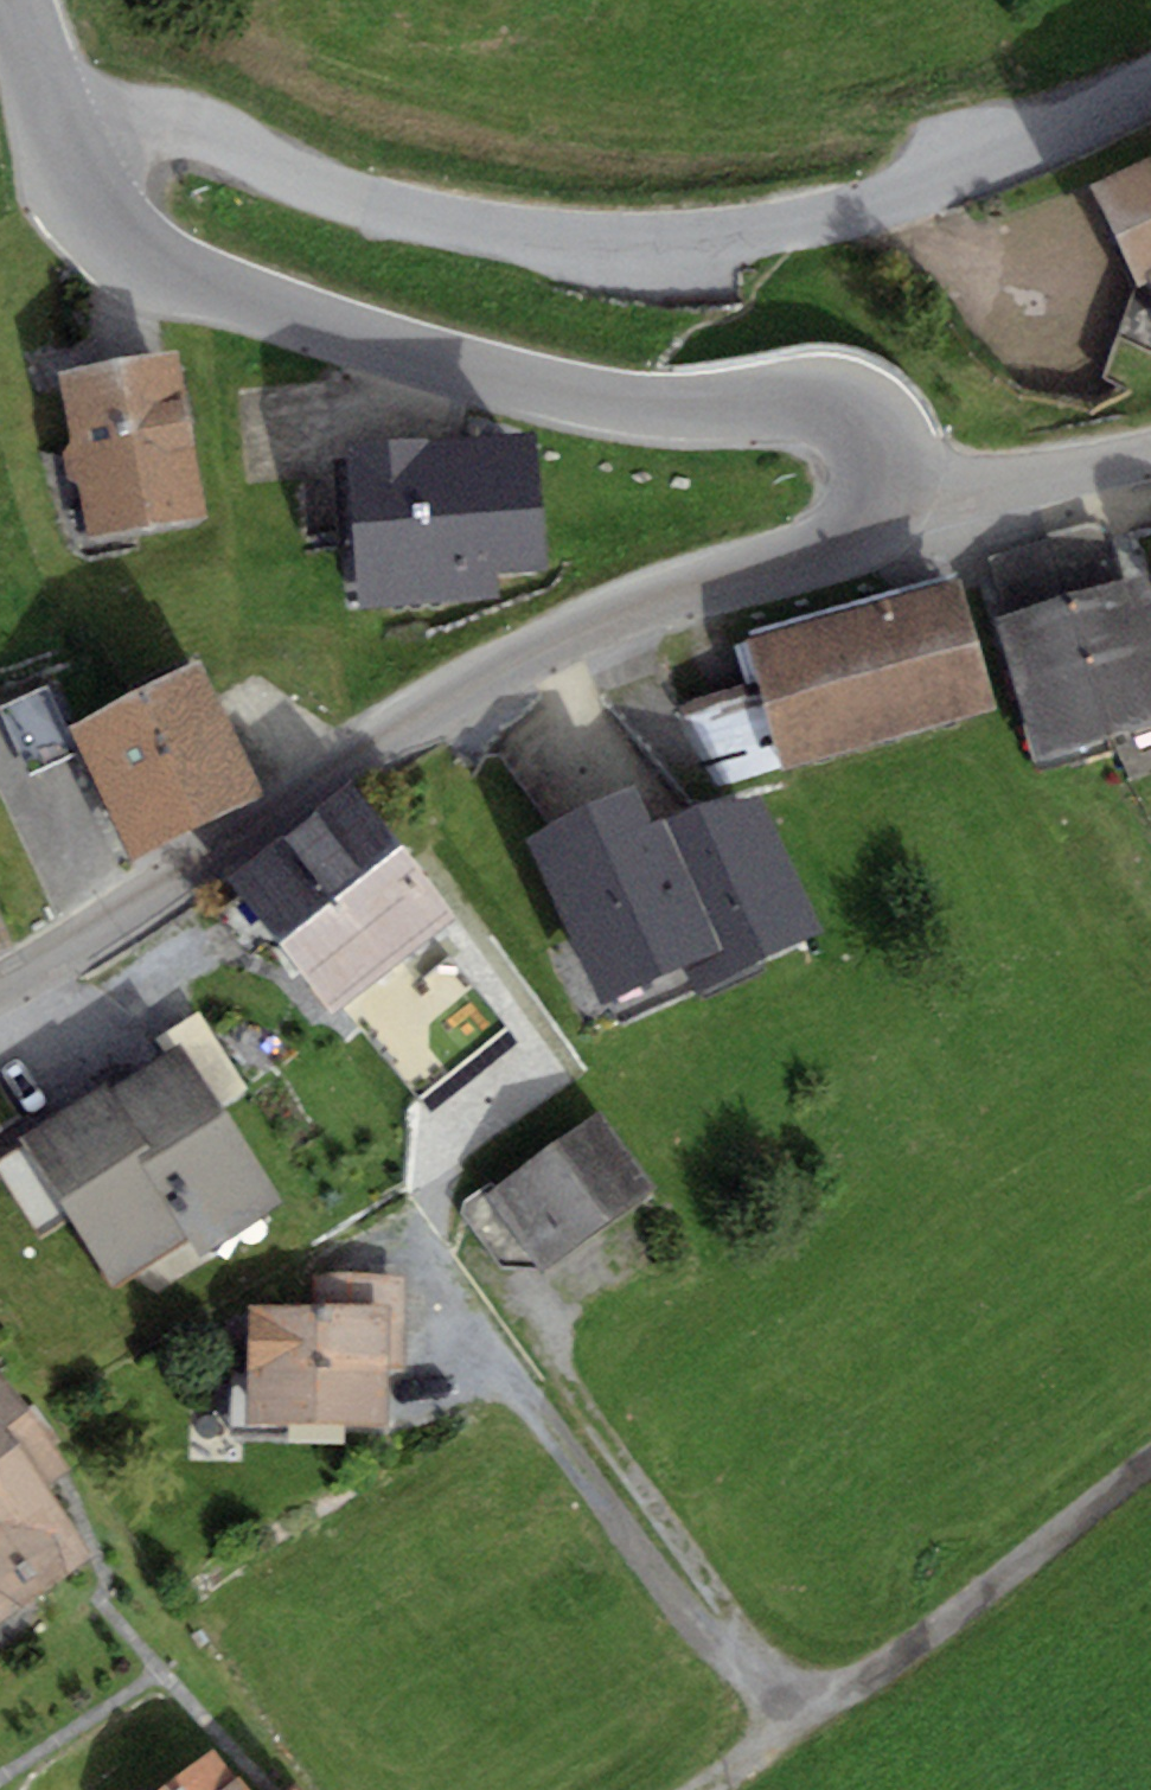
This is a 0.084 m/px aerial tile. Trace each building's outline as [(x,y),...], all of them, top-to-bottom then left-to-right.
[(1108,214),(1150,308),(1150,194),(1108,214)] [(190,377),(78,397),(105,551),(217,532),(190,377)] [(434,479),(367,484),(378,628),(518,618),(516,597),(562,594),(551,447),(449,455),(434,479)] [(973,590),(764,645),(798,776),(1007,721),(973,590)] [(1017,632),(1055,771),(1150,745),(1150,595),(1017,632)] [(242,674),(92,739),(145,861),(295,796),(242,674)] [(678,687),(641,698),(676,812),(782,779),(760,706),(690,727),(678,687)] [(651,839),(632,800),(524,853),(606,1020),(684,982),(695,1004),(823,942),(759,812),(696,817),(651,839)] [(370,816),(251,906),(346,1029),(464,939),(370,816)] [(423,1097),(509,1029),(451,956),(365,1024),(423,1097)] [(193,1063),(38,1163),(126,1301),(201,1253),(215,1274),(296,1222),(193,1063)] [(610,1138),(509,1212),(563,1285),(664,1212),(610,1138)] [(344,1317),(261,1317),(260,1440),(401,1441),(402,1392),(418,1393),(419,1291),(344,1290),(344,1317)] [(0,1400),(0,1645),(110,1575),(59,1494),(78,1482),(19,1388),(0,1400)] [(202,1789),(253,1789),(235,1766),(202,1789)]
